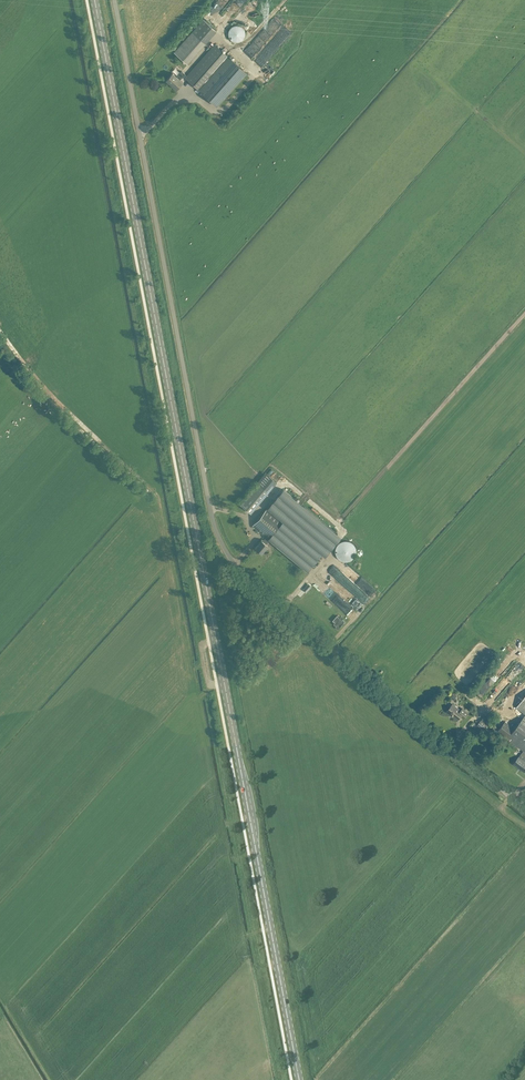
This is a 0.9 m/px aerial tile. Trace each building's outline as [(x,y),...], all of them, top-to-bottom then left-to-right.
[(204,19),(193,31),(174,52),(187,64),(217,31),(204,19)] [(266,30),(269,35),(272,33),(267,25),(261,30),(263,32),(266,30)] [(267,47),(270,51),(285,40),(279,33),(266,43),(269,46),(267,47)] [(246,72),(231,58),(215,44),(187,76),(185,74),(182,71),(177,77),(172,73),(166,80),(176,89),(183,82),(180,80),(184,76),(185,77),(206,95),(217,106),(246,72)] [(261,74),(266,79),(270,76),(264,71),(261,74)] [(251,513),(269,491),(257,482),(239,504),(251,513)] [(283,488),(252,525),(307,571),(321,554),(325,556),(341,537),(283,488)] [(262,553),(268,546),(262,540),(255,548),(262,553)] [(337,548),(336,548),(336,550),(336,553),(336,555),(337,557),(339,559),(341,561),(344,562),(346,562),(349,562),(352,560),(354,558),(355,556),(356,553),(356,550),(355,548),(354,545),(352,544),(349,542),(346,542),(344,542),(341,543),(339,545),(337,547),(337,548)] [(344,587),(350,580),(331,563),(325,569),(332,575),(326,581),(347,601),(352,595),(344,588),(344,587)] [(351,583),(346,589),(363,603),(368,596),(351,583)] [(369,596),(376,591),(372,586),(366,591),(369,596)] [(477,689),(481,693),(489,687),(485,682),(477,689)] [(517,707),(524,713),(524,696),(517,707)] [(446,711),(457,720),(460,716),(464,718),(468,713),(462,708),(460,710),(452,704),(446,711)] [(514,729),(505,721),(498,731),(523,750),(518,757),(513,764),(524,772),(524,771),(524,762),(524,761),(524,759),(524,715),(514,729)] [(493,729),(481,720),(476,726),(479,729),(480,728),(488,735),(493,729)]
